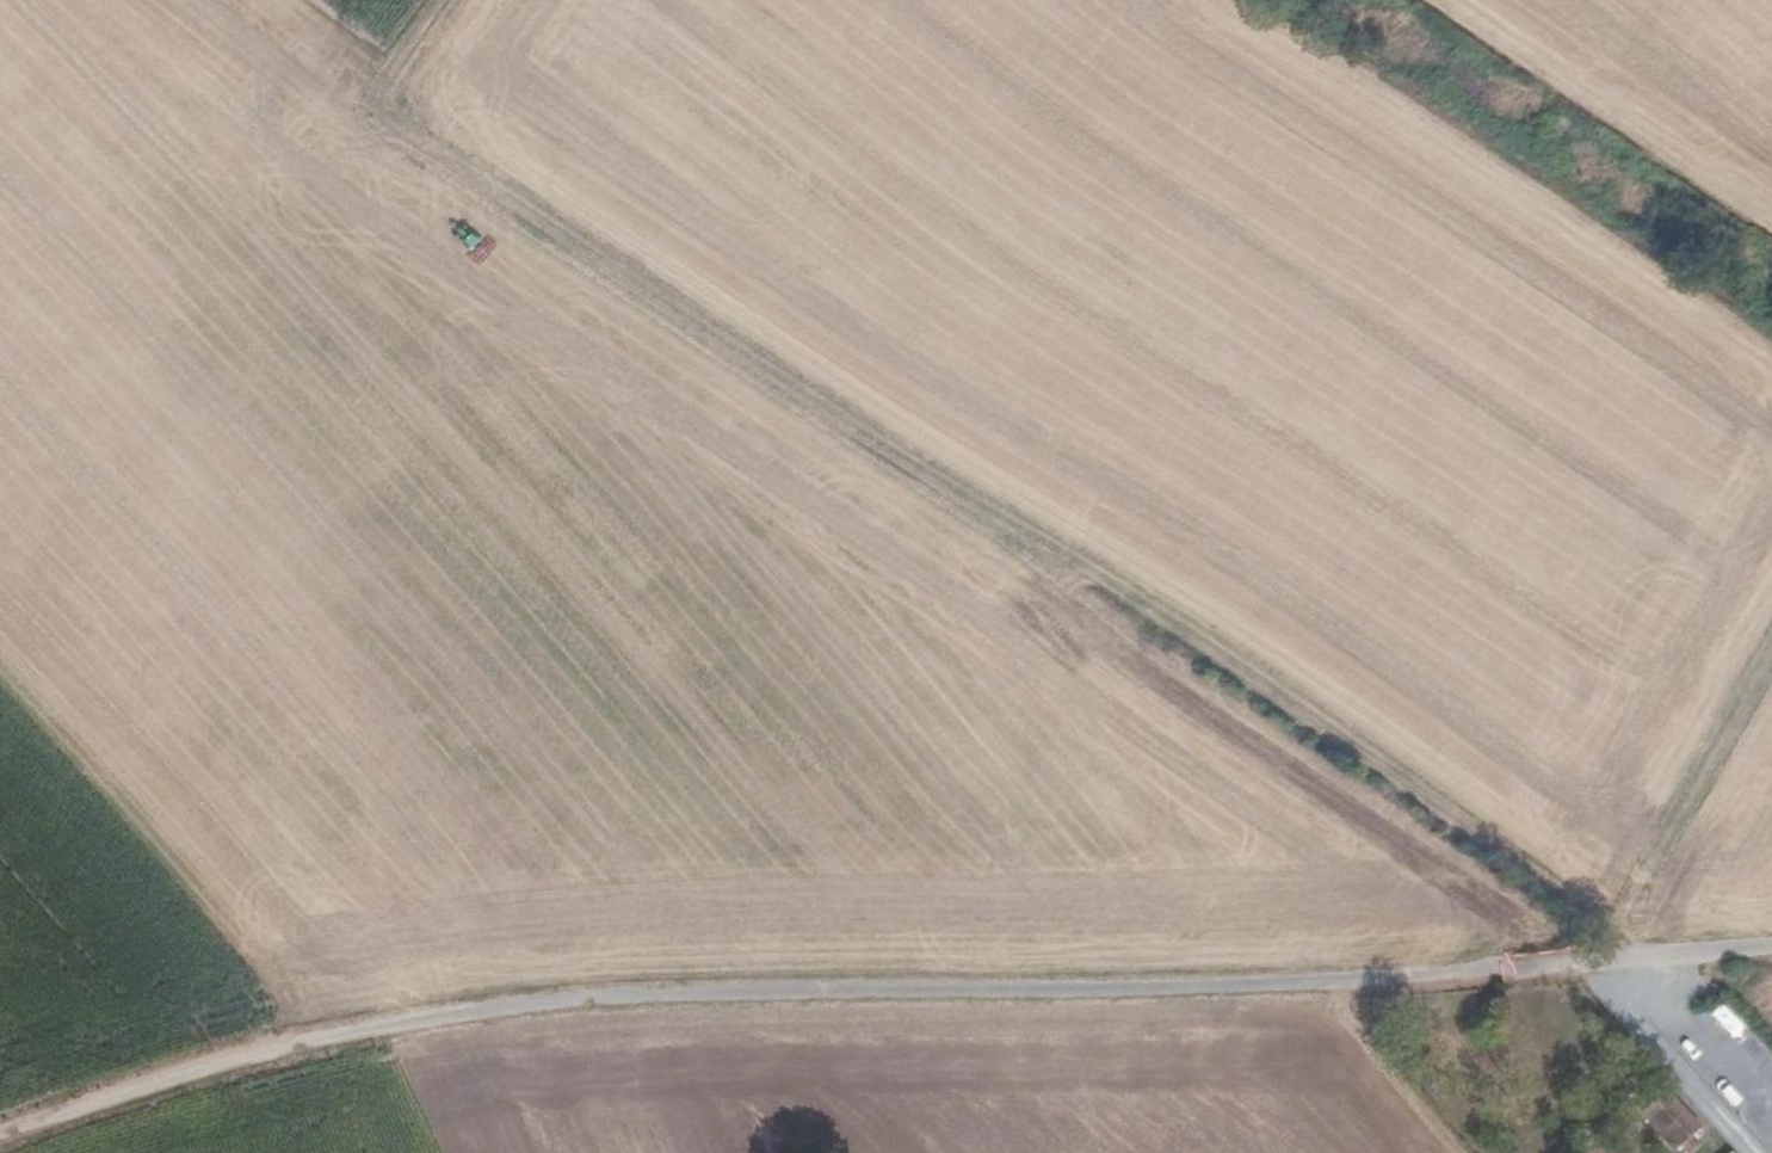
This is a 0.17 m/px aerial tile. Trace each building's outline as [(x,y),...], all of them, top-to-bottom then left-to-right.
[(1690,1134),(1678,1143),(1686,1152),(1689,1152),(1698,1146),(1690,1134)]
